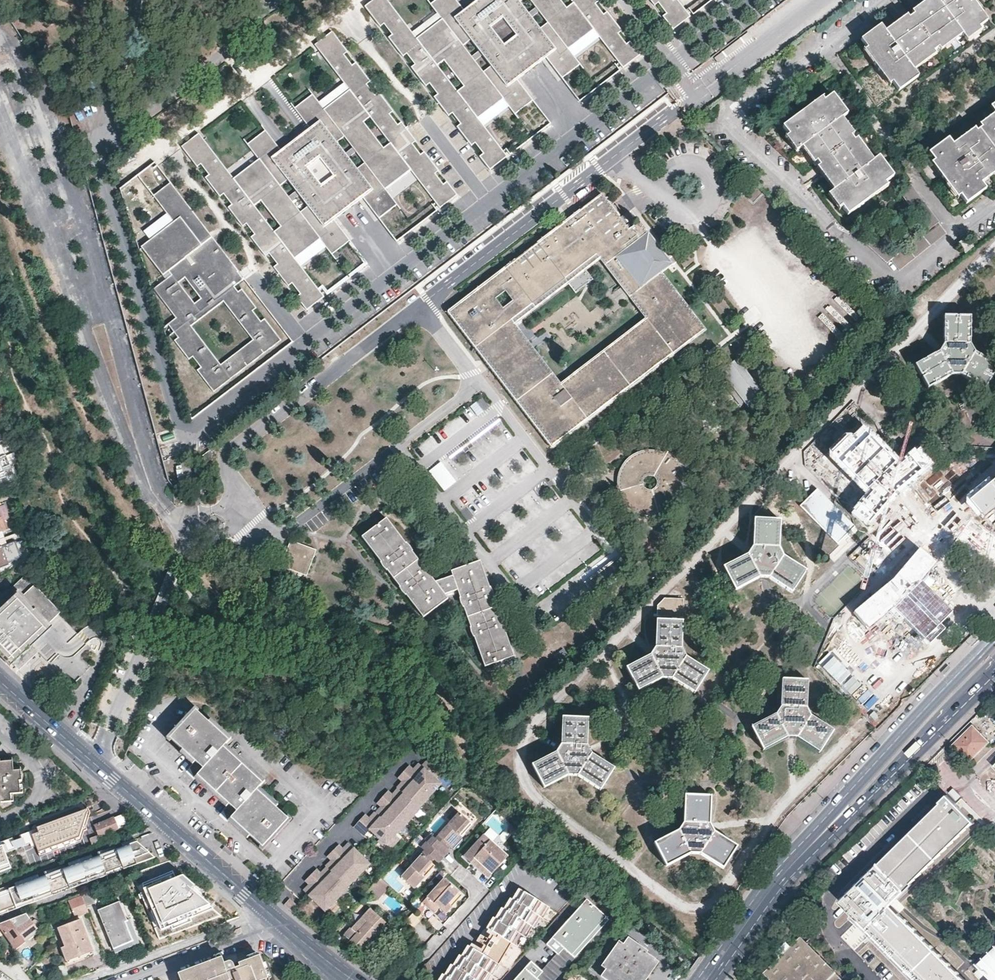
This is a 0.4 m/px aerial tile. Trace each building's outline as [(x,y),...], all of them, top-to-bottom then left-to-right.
[(596,5),(600,1),(599,0),(469,0),(462,6),(457,0),(428,0),(443,20),(419,39),(388,0),(376,0),(366,7),(382,28),(386,24),(395,35),(390,38),(405,57),(409,54),(417,64),(413,68),(428,87),(432,83),(441,94),(436,98),(451,117),(455,113),(463,124),(459,127),(474,146),(478,143),(486,153),(482,157),(492,170),(509,157),(479,118),(505,99),(516,114),(535,100),(518,79),(547,57),(564,78),(581,64),(569,49),(595,29),(625,68),(641,55),(631,41),(627,45),(618,34),(623,31),(608,12),(604,15),(596,5)] [(656,6),(660,2),(668,13),(664,16),(674,30),(712,0),(651,0),(656,6)] [(915,15),(909,19),(887,36),(885,32),(880,26),(861,41),(867,49),(892,83),(898,91),(918,76),(914,71),(912,69),(934,52),(939,48),(960,32),(963,36),(965,39),(980,27),(989,21),(974,2),(971,4),(968,0),(936,0),(915,15)] [(912,12),(915,15),(936,0),(929,0),(912,12)] [(887,36),(909,19),(907,16),(885,32),(887,36)] [(983,31),(980,27),(965,39),(967,42),(983,31)] [(381,219),(399,205),(394,198),(388,190),(413,170),(420,179),(435,199),(443,209),(460,195),(450,182),(445,185),(437,175),(442,171),(427,152),(422,156),(414,145),(418,142),(404,123),(399,126),(391,115),(396,112),(381,93),(376,96),(368,86),(373,82),(358,63),(353,66),(345,56),(350,53),(334,32),(317,45),(344,81),(352,91),(326,111),(319,100),(312,92),(294,106),(309,125),(280,148),(265,129),(247,143),(252,149),(261,160),(237,179),(228,168),(203,135),(185,148),(200,167),(205,164),(213,175),(209,179),(223,197),(228,194),(236,205),(232,209),(246,227),(250,224),(259,235),(254,238),(269,257),(273,253),(282,264),(277,268),(292,287),(296,283),(305,294),(300,297),(310,311),(327,298),(320,288),(302,265),(297,259),(323,239),(328,246),(335,255),(351,242),(335,220),(365,197),(381,219)] [(960,32),(939,48),(941,52),(963,36),(960,32)] [(892,83),(867,49),(863,51),(889,86),(892,83)] [(912,69),(914,71),(936,55),(934,52),(912,69)] [(833,93),(824,100),(805,115),(802,111),(782,126),(788,133),(800,149),(802,147),(805,145),(817,161),(821,166),(837,188),(833,190),(831,191),(843,207),(849,215),(868,200),(866,197),(885,182),(895,175),(879,155),(873,160),(870,162),(854,141),(851,137),(839,120),(842,118),(848,113),(833,93)] [(805,115),(824,100),(822,97),(802,111),(805,115)] [(994,113),(978,125),(981,129),(994,118),(994,115),(994,113)] [(854,134),(842,118),(839,120),(851,137),(854,134)] [(981,129),(977,132),(954,148),(952,145),(948,139),(928,154),(934,162),(960,196),(966,205),(986,190),(981,184),(979,181),(994,170),(994,118),(981,129)] [(954,148),(977,132),(974,128),(952,145),(954,148)] [(800,149),(788,133),(784,136),(797,152),(800,149)] [(870,162),(873,160),(857,138),(854,141),(870,162)] [(805,145),(802,147),(814,164),(817,161),(805,145)] [(960,196),(934,162),(931,165),(957,198),(960,196)] [(837,188),(821,166),(817,168),(833,190),(837,188)] [(981,184),(994,174),(994,170),(979,181),(981,184)] [(866,197),(868,200),(888,185),(885,182),(866,197)] [(940,220),(912,183),(901,191),(929,228),(899,252),(862,221),(852,231),(888,262),(892,258),(900,268),(947,231),(939,221),(940,220)] [(253,310),(257,307),(244,289),(239,293),(234,286),(245,278),(212,235),(172,184),(156,197),(167,212),(174,221),(150,239),(143,245),(166,274),(171,270),(174,273),(168,278),(154,289),(176,317),(167,324),(178,338),(174,340),(189,359),(193,356),(201,367),(198,370),(214,391),(282,339),(266,317),(261,321),(253,310)] [(843,207),(831,191),(828,194),(839,209),(843,207)] [(602,194),(446,311),(474,348),(479,344),(504,375),(498,380),(550,448),(673,355),(671,352),(681,344),(683,348),(706,331),(669,283),(662,273),(673,264),(640,221),(629,229),(602,194)] [(174,221),(167,212),(143,230),(150,239),(174,221)] [(973,246),(966,238),(959,243),(966,252),(973,246)] [(969,317),(944,316),(944,343),(938,352),(915,366),(928,388),(950,375),(947,367),(961,375),(983,389),(994,369),(994,366),(974,353),(969,344),(969,317)] [(479,344),(474,348),(487,366),(498,380),(504,375),(479,344)] [(673,355),(683,348),(681,344),(671,352),(673,355)] [(742,403),(760,389),(735,357),(717,371),(742,403)] [(739,405),(743,402),(733,388),(729,391),(739,405)] [(483,396),(470,405),(477,415),(490,405),(483,396)] [(847,436),(829,452),(829,459),(864,496),(899,461),(865,427),(852,437),(847,436)] [(17,479),(11,465),(15,464),(5,438),(0,440),(0,486),(17,479)] [(930,462),(916,447),(850,513),(866,526),(895,493),(930,462)] [(622,465),(619,469),(624,471),(623,473),(622,475),(622,477),(621,478),(621,480),(621,482),(621,484),(621,486),(621,489),(616,489),(616,490),(617,494),(618,497),(620,501),(624,506),(630,511),(636,515),(640,515),(650,516),(654,516),(655,520),(656,520),(662,518),(671,513),(677,507),(681,500),(677,498),(679,497),(680,492),(681,487),(680,480),(685,479),(683,473),(680,466),(678,463),(674,458),(672,456),(669,454),(666,452),(664,456),(663,455),(660,454),(652,452),(646,451),(639,453),(636,454),(631,456),(626,461),(622,465)] [(209,462),(203,453),(198,457),(204,466),(209,462)] [(443,490),(455,481),(441,460),(428,469),(443,490)] [(624,471),(619,469),(619,470),(616,479),(615,484),(616,489),(621,489),(621,486),(621,484),(621,482),(621,480),(621,478),(622,477),(622,475),(623,473),(624,471)] [(966,501),(978,516),(994,510),(994,479),(966,501)] [(854,527),(816,489),(800,506),(837,543),(854,527)] [(405,542),(385,517),(361,537),(380,560),(379,561),(381,566),(386,570),(387,569),(400,586),(401,591),(404,594),(407,594),(424,616),(447,597),(445,594),(457,589),(460,596),(459,597),(460,603),(464,606),(471,626),(469,626),(470,633),(474,636),(485,665),(513,655),(503,625),(504,624),(503,619),(500,614),(499,615),(492,596),(493,595),(492,590),(489,586),(488,586),(479,559),(450,570),(452,574),(435,581),(429,575),(431,573),(429,570),(425,566),(424,567),(411,551),(412,550),(410,546),(406,542),(405,542)] [(779,546),(780,519),(755,518),(754,544),(749,554),(723,566),(735,590),(760,576),(765,576),(770,577),(792,591),(807,569),(783,555),(779,546)] [(316,548),(291,539),(281,564),(306,574),(316,548)] [(8,566),(8,563),(17,560),(16,559),(21,557),(15,541),(0,547),(0,569),(8,566)] [(888,585),(854,615),(868,633),(895,612),(928,646),(944,630),(940,625),(953,613),(921,583),(934,564),(920,551),(888,585)] [(86,645),(77,635),(24,577),(0,598),(9,609),(2,615),(0,612),(0,652),(17,671),(37,653),(47,663),(56,654),(58,656),(68,647),(76,655),(86,645)] [(657,605),(657,616),(683,618),(684,599),(664,598),(657,605)] [(681,648),(682,620),(656,619),(655,646),(650,655),(627,667),(639,691),(662,678),(672,678),(695,693),(709,671),(686,657),(681,648)] [(73,657),(76,655),(68,647),(58,656),(73,657)] [(805,707),(807,681),(781,679),(781,705),(776,713),(750,727),(762,750),(787,737),(792,737),(798,737),(820,752),(833,731),(810,716),(805,707)] [(228,740),(196,710),(170,737),(195,761),(192,764),(196,774),(228,804),(226,807),(229,816),(262,847),(288,819),(256,790),(262,783),(223,746),(228,740)] [(21,718),(14,711),(12,714),(18,720),(21,718)] [(587,743),(589,717),(563,716),(562,745),(557,751),(532,764),(544,787),(569,774),(580,775),(602,788),(616,766),(591,751),(589,748),(587,743)] [(972,758),(992,737),(976,721),(956,742),(972,758)] [(0,760),(0,799),(1,802),(11,801),(10,794),(20,793),(19,780),(21,780),(21,770),(14,771),(13,761),(1,762),(0,760)] [(429,760),(422,767),(425,770),(433,778),(436,775),(429,768),(433,764),(429,760)] [(419,765),(413,770),(419,776),(425,770),(422,767),(419,765)] [(432,798),(446,784),(436,775),(433,778),(425,770),(419,776),(413,770),(409,767),(404,773),(432,798)] [(403,795),(420,810),(432,798),(404,773),(398,779),(402,783),(397,789),(398,789),(403,795)] [(639,801),(633,788),(627,790),(633,804),(639,801)] [(403,795),(398,789),(392,795),(397,801),(403,795)] [(383,798),(409,822),(421,811),(420,810),(403,795),(397,801),(392,795),(388,792),(383,798)] [(875,859),(838,893),(833,910),(846,925),(856,916),(915,979),(961,979),(971,971),(898,892),(902,888),(970,819),(945,793),(875,859)] [(709,822),(709,796),(684,795),(684,820),(677,830),(655,842),(667,865),(690,852),(700,853),(723,868),(737,846),(714,832),(709,822)] [(398,834),(398,835),(409,822),(383,798),(377,804),(381,808),(386,814),(381,819),(398,834)] [(88,844),(85,824),(122,810),(113,804),(0,849),(0,876),(88,844)] [(381,808),(375,814),(381,818),(381,819),(386,814),(381,808)] [(457,836),(469,823),(456,811),(449,819),(452,822),(439,836),(452,848),(460,838),(457,836)] [(369,819),(374,825),(381,818),(375,814),(375,813),(369,819)] [(127,824),(123,815),(115,819),(119,828),(127,824)] [(368,830),(385,847),(398,834),(381,819),(381,818),(374,825),(369,819),(365,815),(359,821),(368,830)] [(94,845),(105,841),(102,835),(119,828),(115,819),(115,818),(95,826),(98,834),(91,837),(94,845)] [(359,821),(354,827),(363,835),(368,830),(359,821)] [(472,826),(469,823),(457,836),(460,838),(472,826)] [(431,834),(426,840),(440,854),(445,848),(431,834)] [(163,853),(149,841),(142,835),(0,891),(0,917),(163,853)] [(483,847),(489,842),(483,837),(479,842),(483,847)] [(440,854),(426,840),(421,845),(435,859),(440,854)] [(507,859),(489,842),(483,847),(479,842),(464,856),(472,863),(475,859),(491,875),(507,859)] [(353,848),(348,843),(342,849),(347,854),(353,848)] [(333,851),(358,877),(370,865),(357,852),(353,848),(347,854),(342,849),(338,845),(333,851)] [(233,852),(226,847),(224,849),(230,855),(233,852)] [(421,874),(433,862),(419,850),(412,858),(415,861),(402,875),(415,887),(424,877),(421,874)] [(331,872),(347,888),(358,877),(333,851),(327,857),(331,861),(336,866),(330,872),(331,872)] [(487,879),(491,875),(475,859),(472,863),(487,879)] [(188,869),(180,860),(177,862),(175,864),(172,860),(154,874),(149,868),(141,871),(146,877),(130,883),(136,898),(164,888),(188,869)] [(336,866),(331,861),(325,866),(325,867),(330,872),(336,866)] [(436,865),(433,862),(421,874),(424,877),(436,865)] [(325,867),(320,873),(325,878),(331,872),(330,872),(325,867)] [(316,869),(310,875),(336,901),(347,889),(347,888),(331,872),(325,878),(320,873),(316,869)] [(324,912),(336,901),(310,875),(304,881),(308,885),(313,890),(308,896),(309,897),(324,912)] [(391,887),(380,878),(368,890),(379,900),(391,887)] [(448,905),(459,892),(444,878),(423,901),(434,912),(439,907),(446,913),(451,908),(448,905)] [(302,890),(308,896),(313,890),(308,885),(302,890)] [(80,893),(81,896),(86,907),(95,903),(90,890),(80,893)] [(521,891),(515,901),(513,900),(507,910),(505,909),(498,921),(496,920),(490,930),(491,931),(486,939),(479,934),(476,940),(481,943),(477,951),(470,947),(464,958),(463,957),(456,968),(454,966),(448,977),(445,976),(443,979),(487,979),(490,974),(493,975),(511,943),(517,946),(524,935),(527,936),(533,925),(535,926),(541,915),(543,917),(549,907),(521,891)] [(462,895),(459,892),(448,905),(451,908),(462,895)] [(76,917),(88,912),(86,907),(81,896),(70,900),(76,917)] [(291,896),(286,902),(296,910),(300,905),(291,896)] [(546,944),(557,953),(568,962),(573,957),(574,957),(608,920),(586,900),(546,944)] [(127,922),(119,902),(98,910),(113,949),(133,941),(126,923),(127,922)] [(178,929),(167,904),(145,912),(151,926),(149,927),(153,938),(168,932),(168,933),(178,929)] [(344,935),(360,949),(365,944),(370,949),(391,926),(370,908),(351,929),(350,928),(344,935)] [(0,924),(0,929),(15,949),(26,942),(22,938),(35,929),(25,915),(0,924)] [(427,922),(437,928),(441,921),(430,915),(427,922)] [(92,951),(81,920),(58,928),(65,946),(62,948),(67,961),(92,951)] [(22,938),(26,942),(38,933),(35,929),(22,938)] [(825,964),(798,937),(763,972),(770,979),(808,979),(825,964)] [(974,960),(994,979),(994,939),(974,960)] [(630,942),(626,947),(618,941),(601,966),(609,971),(605,976),(610,979),(640,979),(654,960),(630,942)] [(557,953),(542,970),(552,979),(554,979),(574,957),(573,957),(568,962),(557,953)] [(218,958),(176,974),(178,979),(267,979),(257,956),(237,964),(238,967),(233,969),(232,966),(230,961),(224,963),(221,964),(218,958)] [(542,970),(531,961),(513,979),(552,979),(542,970)] [(432,971),(425,964),(417,972),(424,979),(432,971)]
